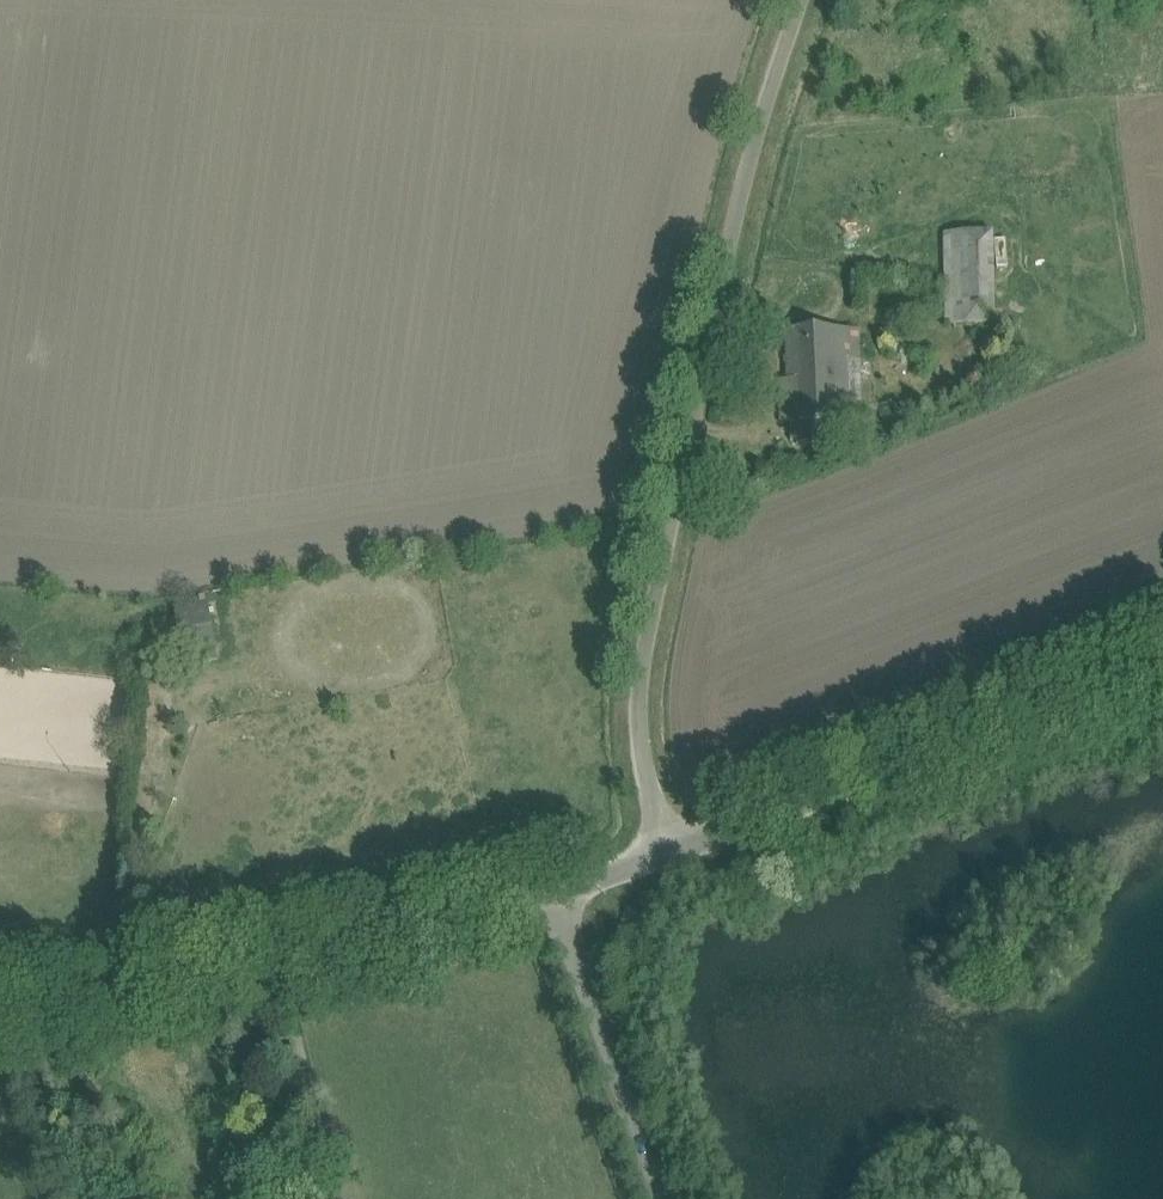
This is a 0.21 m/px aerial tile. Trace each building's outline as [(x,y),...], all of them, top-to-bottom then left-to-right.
[(945,233),(947,325),(994,324),(992,232),(945,233)] [(781,380),(782,422),(790,422),(791,441),(850,439),(848,360),(861,360),(860,329),(787,331),(788,380),(781,380)] [(184,665),(218,660),(208,597),(174,602),(174,606),(177,623),(184,665)]
